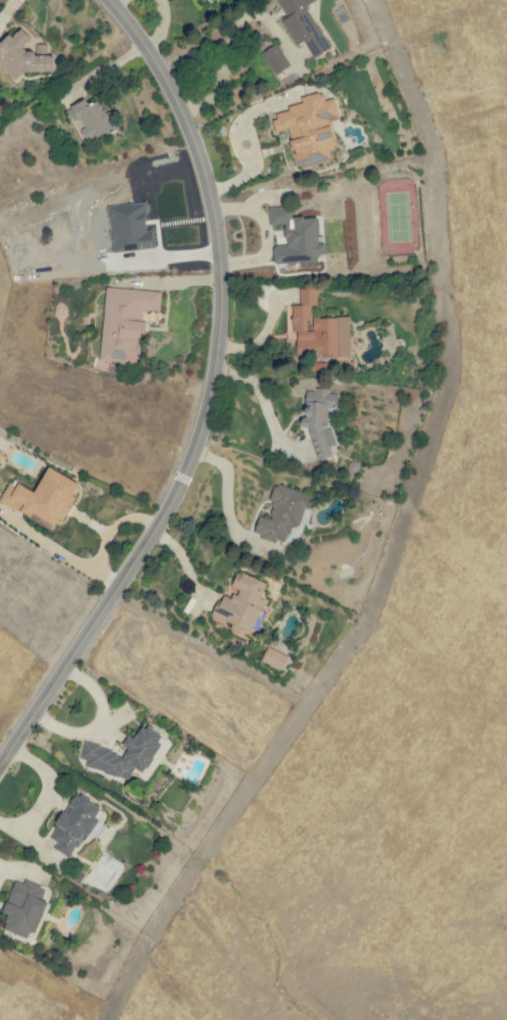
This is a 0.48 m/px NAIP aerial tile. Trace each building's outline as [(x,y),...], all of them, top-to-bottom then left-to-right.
[(287,17),(282,21),(296,46),(304,41),(313,57),(330,47),(306,7),(311,4),(308,0),(277,0),(287,17)] [(55,55),(48,55),(48,44),(37,44),(37,51),(27,51),(23,46),(32,38),(22,27),(11,38),(0,38),(0,66),(14,81),(24,72),(56,71),(55,55)] [(275,75),(291,66),(277,43),(261,53),(275,75)] [(296,167),(330,160),(328,150),(337,148),(331,121),(340,119),(335,98),(325,101),(324,92),(301,97),(302,103),(287,106),(289,111),(273,114),(276,131),(288,129),(296,167)] [(87,140),(114,127),(101,98),(89,104),(86,99),(65,109),(73,124),(79,121),(87,140)] [(112,252),(155,249),(153,231),(148,231),(146,203),(108,206),(112,252)] [(317,217),(291,218),(291,206),(268,207),(269,225),(285,224),(285,245),(274,246),(274,263),(323,261),(322,243),(318,244),(317,217)] [(101,362),(139,364),(142,310),(160,311),(161,291),(105,288),(101,362)] [(351,318),(312,318),(312,306),(317,306),(317,289),(300,289),(300,305),(293,305),(293,331),(296,331),(296,357),(351,357),(351,318)] [(317,461),(333,456),(330,447),(336,445),(329,420),(329,409),(338,409),(339,394),(330,393),(329,388),(315,388),(315,392),(306,392),(302,427),(307,427),(317,461)] [(10,480),(0,500),(0,502),(30,517),(32,515),(58,528),(80,484),(48,467),(35,493),(10,480)] [(259,517),(254,535),(286,544),(291,526),(299,528),(305,508),(312,510),(316,497),(277,485),(267,519),(259,517)] [(267,583),(238,571),(231,588),(236,590),(233,599),(222,594),(211,619),(251,635),(265,600),(260,598),(267,583)] [(262,662),(283,671),(289,656),(268,647),(262,662)] [(128,779),(134,769),(145,772),(156,755),(158,750),(162,735),(153,729),(142,727),(135,739),(128,737),(123,746),(128,749),(123,758),(110,750),(105,749),(97,744),(84,741),(80,757),(87,761),(86,767),(101,771),(108,774),(128,779)] [(50,838),(58,843),(55,849),(70,857),(85,833),(88,836),(104,810),(77,793),(50,838)] [(47,903),(41,900),(45,889),(24,881),(23,884),(15,881),(2,913),(9,916),(3,930),(27,939),(30,932),(35,934),(47,903)]
